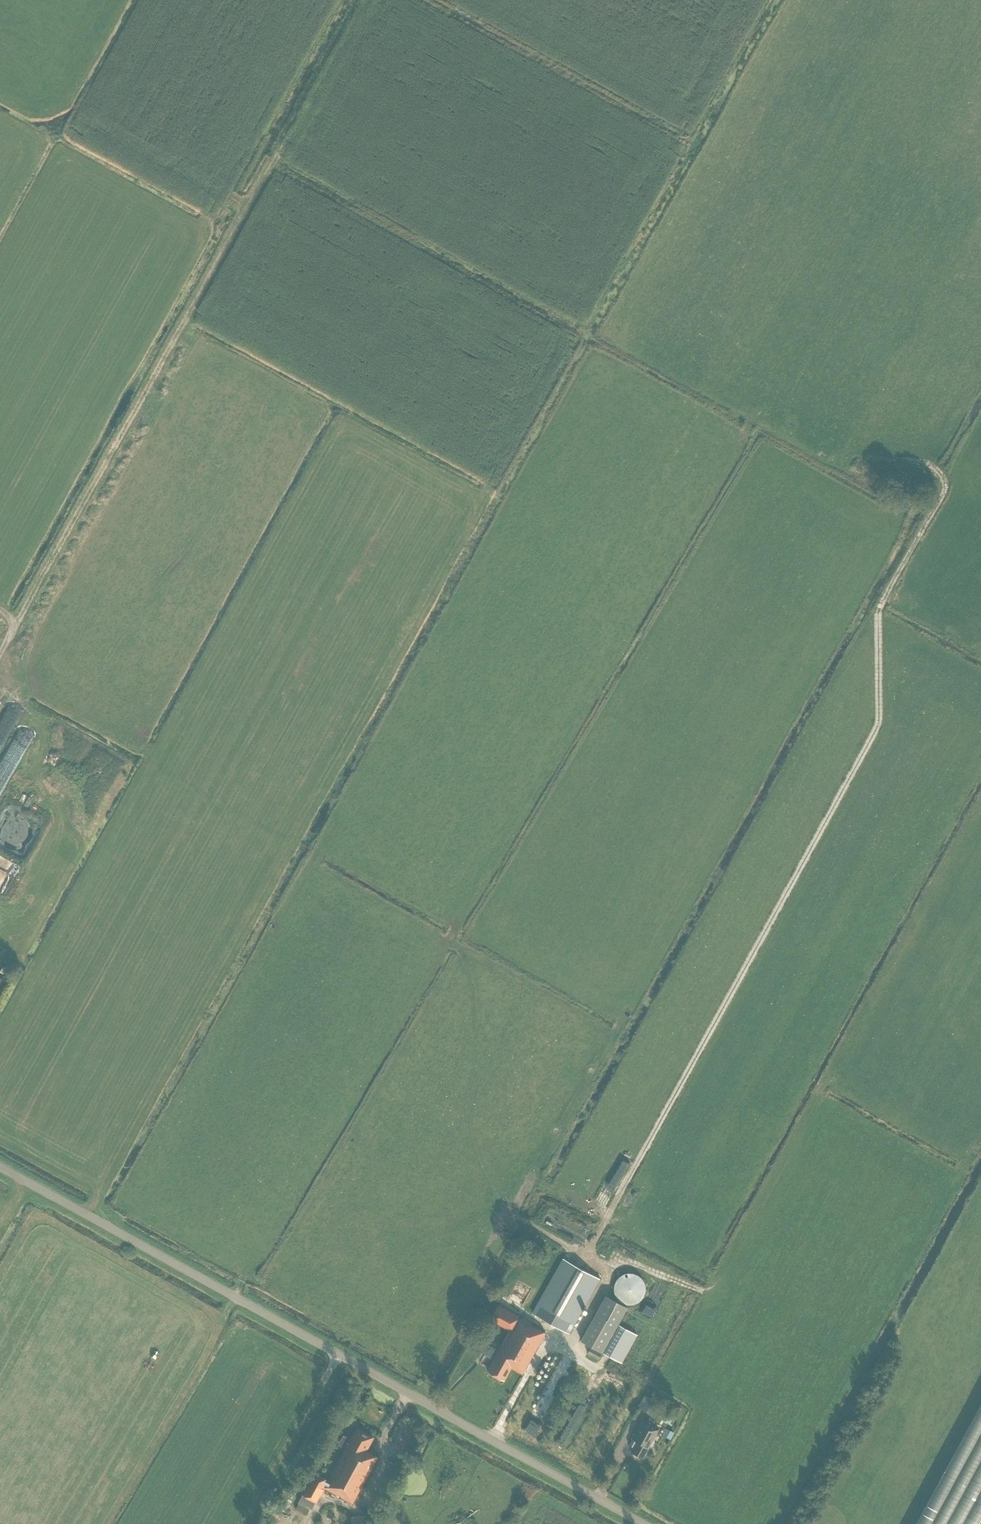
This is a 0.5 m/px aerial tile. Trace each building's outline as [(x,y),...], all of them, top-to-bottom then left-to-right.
[(11,875),(0,870),(0,880),(7,883),(11,875)] [(568,1333),(599,1278),(564,1258),(533,1313),(568,1333)] [(627,1304),(630,1304),(633,1304),(635,1303),(638,1302),(640,1301),(642,1299),(644,1296),(645,1294),(646,1291),(646,1288),(646,1286),(645,1283),(644,1281),(642,1278),(640,1276),(638,1275),(636,1273),(633,1273),(630,1272),(628,1273),(625,1273),(622,1274),(620,1276),(618,1278),(616,1280),(615,1283),(614,1285),(614,1288),(614,1291),(615,1293),(616,1296),(618,1298),(620,1300),(622,1302),(624,1303),(627,1304)] [(602,1352),(627,1307),(605,1294),(580,1340),(602,1352)] [(511,1367),(522,1373),(545,1332),(517,1317),(518,1316),(498,1304),(490,1318),(510,1329),(498,1350),(491,1346),(486,1355),(494,1360),(488,1371),(503,1379),(508,1371),(509,1370),(511,1367)] [(622,1362),(638,1334),(619,1324),(603,1352),(622,1362)] [(598,1359),(601,1353),(590,1347),(586,1353),(598,1359)] [(650,1398),(644,1394),(638,1406),(643,1409),(650,1398)] [(914,1523),(978,1523),(980,1518),(980,1401),(914,1523)] [(676,1418),(678,1415),(675,1413),(675,1412),(668,1407),(661,1420),(669,1425),(673,1416),(676,1418)] [(643,1457),(655,1436),(659,1428),(643,1418),(631,1438),(632,1439),(629,1444),(633,1447),(631,1451),(643,1457)] [(368,1445),(373,1437),(357,1428),(352,1437),(351,1438),(350,1439),(343,1435),(339,1444),(346,1448),(328,1480),(314,1472),(298,1502),(312,1510),(325,1487),(352,1502),(378,1456),(366,1450),(368,1446),(368,1445)]
